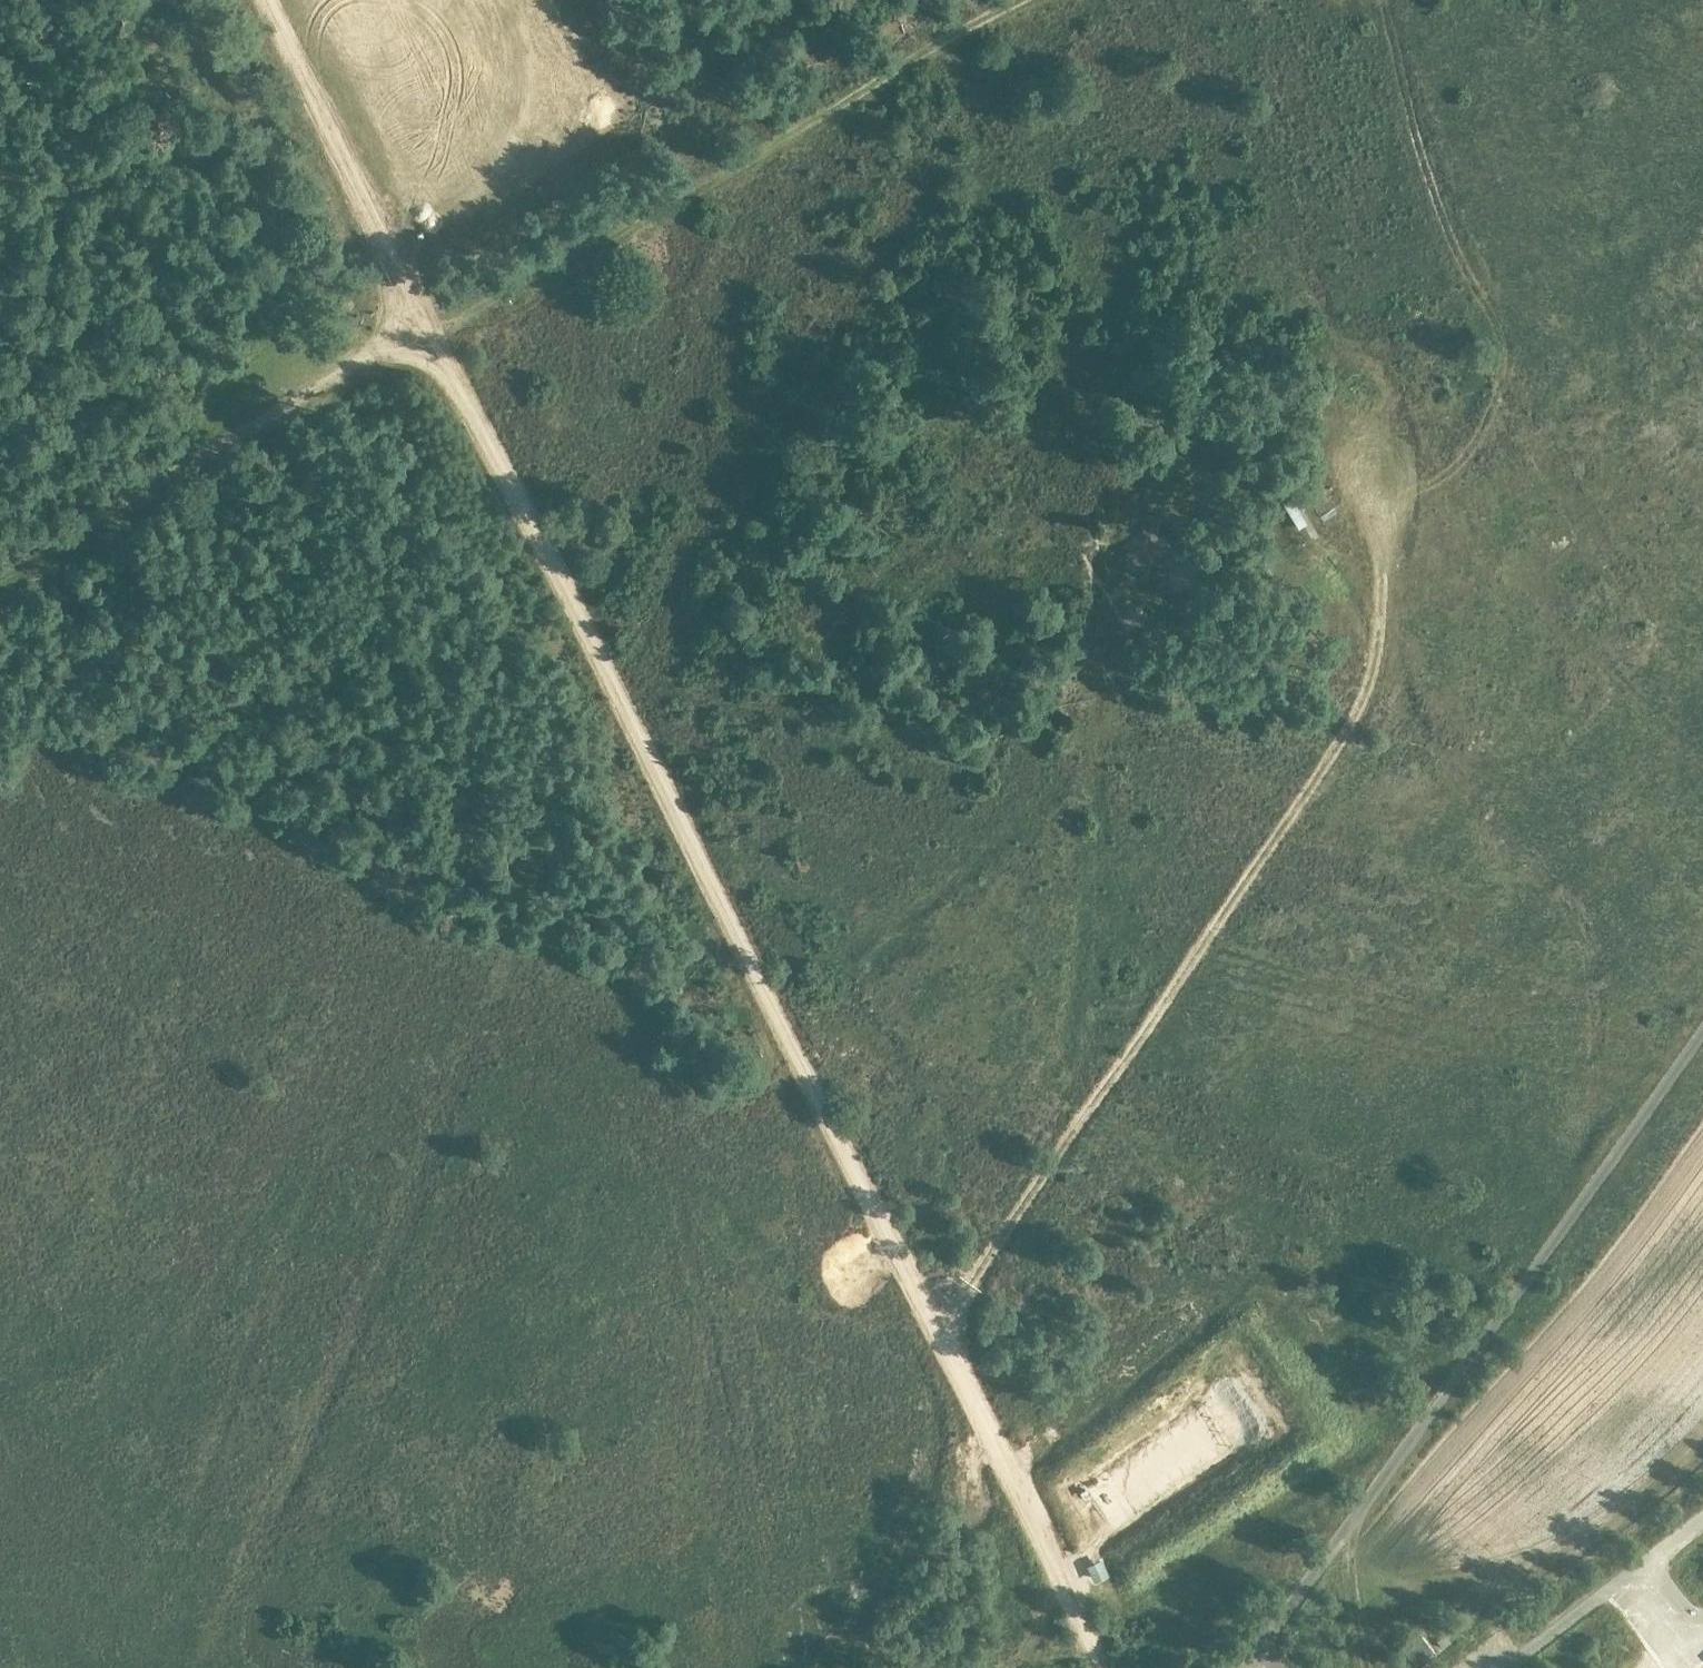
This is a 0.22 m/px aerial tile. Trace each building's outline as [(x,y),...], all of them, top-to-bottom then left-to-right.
[(1279,495),(1298,528),(1307,523),(1287,490),(1279,495)] [(1402,1646),(1419,1667),(1436,1654),(1419,1632),(1402,1646)]
